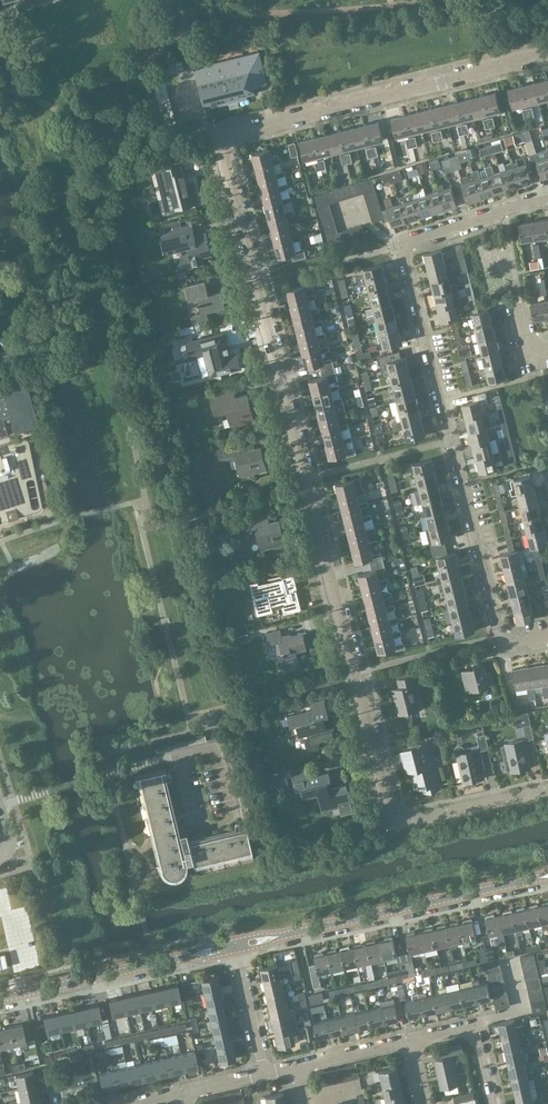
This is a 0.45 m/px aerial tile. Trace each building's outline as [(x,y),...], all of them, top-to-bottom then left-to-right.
[(202,105),(202,106),(254,93),(252,85),(265,82),(265,83),(267,83),(258,51),(257,51),(258,54),(243,57),(243,54),(242,55),(243,58),(228,61),(227,58),(226,59),(227,61),(212,65),(212,62),(211,62),(211,65),(197,69),(196,66),(192,67),(193,72),(196,71),(204,105),(202,105)] [(174,60),(177,71),(184,70),(181,58),(174,60)] [(177,71),(174,60),(168,62),(171,73),(177,71)] [(547,98),(547,84),(547,79),(534,82),(538,101),(547,98)] [(166,82),(170,92),(177,89),(173,80),(166,82)] [(534,82),(521,85),(525,104),(538,101),(534,82)] [(512,107),(525,104),(521,85),(507,89),(512,107)] [(495,92),(481,95),(486,114),(499,111),(495,92)] [(481,95),(469,98),(473,117),(486,114),(481,95)] [(469,98),(456,102),(460,120),(473,117),(469,98)] [(456,102),(443,105),(448,124),(460,120),(456,102)] [(443,105),(430,108),(435,127),(448,124),(443,105)] [(430,108),(417,111),(422,130),(435,127),(430,108)] [(409,133),(422,130),(417,111),(404,114),(409,133)] [(396,136),(409,133),(404,114),(391,118),(396,136)] [(378,121),(365,124),(370,143),(383,140),(378,121)] [(365,124),(352,127),(357,146),(370,143),(365,124)] [(352,127),(339,130),(344,149),(357,146),(352,127)] [(544,135),(542,129),(533,132),(535,138),(544,135)] [(339,130),(326,134),(331,152),(344,149),(339,130)] [(326,134),(313,137),(318,156),(331,152),(326,134)] [(503,137),(504,140),(507,149),(516,146),(513,134),(503,137)] [(304,159),(318,156),(313,137),(299,140),(304,159)] [(532,139),(525,141),(529,154),(536,152),(532,139)] [(492,144),(494,152),(503,149),(501,141),(492,144)] [(295,142),(294,142),(288,144),(291,157),(298,155),(295,142)] [(481,156),(494,152),(492,144),(479,148),(481,156)] [(251,152),(254,166),(280,159),(280,157),(277,158),(276,154),(270,155),(268,148),(251,152)] [(466,152),(449,157),(453,170),(462,167),(460,162),(469,159),(466,152)] [(547,175),(547,155),(536,158),(537,159),(531,160),(535,174),(541,172),(542,177),(547,175)] [(453,170),(449,157),(441,160),(445,172),(453,170)] [(280,159),(254,166),(258,179),(284,172),(283,170),(275,172),(272,164),(281,161),(280,159)] [(438,160),(429,163),(431,170),(440,167),(438,160)] [(530,175),(535,174),(531,160),(526,162),(518,164),(517,160),(512,162),(513,166),(518,185),(523,183),(524,184),(525,185),(531,183),(532,182),(531,180),(532,180),(530,175)] [(497,163),(500,170),(506,189),(518,185),(513,166),(505,168),(503,161),(497,163)] [(175,165),(154,170),(154,171),(155,171),(161,169),(163,176),(160,177),(164,194),(165,194),(168,210),(174,209),(175,209),(199,203),(194,184),(187,186),(183,171),(182,171),(181,164),(180,163),(179,164),(175,165)] [(485,167),(487,174),(493,193),(506,189),(500,170),(493,172),(491,165),(485,167)] [(411,166),(405,168),(408,170),(406,170),(408,177),(419,174),(417,167),(412,169),(411,166)] [(393,182),(402,179),(399,169),(390,172),(393,182)] [(472,171),(473,174),(480,197),(493,193),(487,174),(480,176),(478,169),(472,171)] [(258,179),(261,191),(287,185),(287,183),(278,185),(276,177),(284,174),(284,172),(258,179)] [(390,172),(379,176),(379,177),(383,178),(385,185),(393,182),(390,172)] [(467,201),(480,197),(473,174),(460,178),(462,182),(461,182),(467,201)] [(371,178),(360,182),(363,193),(364,197),(376,194),(371,178)] [(360,182),(354,184),(357,195),(363,193),(360,182)] [(354,184),(347,185),(351,196),(357,195),(354,184)] [(287,185),(261,191),(264,204),(290,198),(290,196),(282,198),(279,190),(288,187),(287,185)] [(347,185),(341,187),(345,198),(351,196),(347,185)] [(451,186),(438,190),(444,208),(457,204),(451,186)] [(341,187),(335,189),(339,200),(345,198),(341,187)] [(335,189),(329,191),(333,202),(339,200),(335,189)] [(438,190),(425,194),(431,212),(444,208),(438,190)] [(318,206),(329,203),(333,202),(329,191),(314,195),(318,206)] [(418,216),(431,212),(425,194),(419,196),(418,193),(411,195),(418,216)] [(364,197),(366,203),(378,200),(376,194),(364,197)] [(398,198),(400,202),(405,220),(418,216),(411,195),(411,194),(398,198)] [(392,225),(405,220),(400,202),(393,204),(391,196),(384,198),(392,225)] [(291,200),(290,198),(264,204),(268,217),(294,211),(293,209),(285,211),(283,203),(291,200)] [(366,203),(368,210),(379,206),(378,200),(366,203)] [(318,206),(319,212),(331,209),(329,203),(318,206)] [(368,210),(370,216),(381,212),(379,206),(368,210)] [(319,212),(321,218),(332,214),(331,209),(319,212)] [(295,213),(294,211),(268,217),(271,230),(297,223),(297,221),(289,224),(287,216),(295,213)] [(381,212),(370,216),(372,222),(383,218),(381,212)] [(321,218),(323,224),(334,220),(332,214),(321,218)] [(532,222),(535,239),(547,237),(547,236),(545,219),(532,222)] [(334,220),(323,224),(324,229),(336,226),(334,220)] [(180,221),(159,226),(161,234),(168,232),(182,229),(181,227),(180,221)] [(521,241),(535,239),(532,222),(519,224),(521,241)] [(297,223),(271,230),(275,243),(301,236),(300,234),(292,237),(290,229),(298,226),(297,223)] [(168,232),(161,234),(164,245),(165,250),(186,245),(187,247),(188,253),(180,255),(181,259),(178,263),(183,266),(183,269),(192,267),(191,264),(202,262),(201,256),(211,254),(206,231),(194,234),(192,224),(183,227),(181,227),(182,229),(168,232)] [(361,224),(355,226),(359,238),(365,236),(361,224)] [(341,243),(337,231),(336,226),(324,229),(330,247),(341,243)] [(355,226),(349,228),(353,240),(359,238),(355,226)] [(347,242),(353,240),(349,228),(343,230),(347,242)] [(341,243),(347,242),(343,230),(337,231),(341,243)] [(301,239),(301,236),(275,243),(278,256),(291,253),(293,260),(306,256),(304,248),(295,250),(293,242),(301,239)] [(454,246),(457,258),(464,256),(461,244),(454,246)] [(425,252),(428,266),(445,262),(441,248),(425,252)] [(459,260),(462,271),(467,270),(464,256),(457,258),(458,260),(459,260)] [(428,266),(431,279),(448,275),(445,262),(428,266)] [(358,284),(367,282),(385,277),(382,264),(363,269),(365,274),(356,277),(358,284)] [(343,269),(343,277),(353,277),(353,268),(343,269)] [(462,271),(465,285),(471,283),(467,270),(462,271)] [(448,275),(431,279),(435,293),(451,289),(448,275)] [(367,282),(370,295),(389,290),(385,277),(367,282)] [(338,280),(340,289),(346,287),(344,278),(338,280)] [(205,280),(186,285),(189,298),(196,297),(200,313),(190,315),(192,323),(208,318),(207,312),(216,310),(225,308),(221,290),(209,293),(205,280)] [(471,283),(465,285),(469,298),(474,297),(471,283)] [(290,302),(316,296),(315,293),(306,295),(304,284),(286,289),(290,302)] [(346,287),(340,289),(342,298),(349,296),(346,287)] [(454,297),(451,289),(435,293),(438,306),(455,302),(455,303),(461,301),(459,296),(454,297)] [(389,290),(370,295),(373,307),(392,303),(389,290)] [(290,302),(293,315),(319,309),(318,306),(317,306),(315,298),(316,297),(316,296),(290,302)] [(478,311),(474,297),(469,298),(472,312),(478,311)] [(547,317),(544,300),(531,302),(533,320),(547,317)] [(442,320),(449,318),(455,316),(455,317),(465,315),(463,308),(457,310),(455,303),(455,302),(438,306),(442,320)] [(395,315),(392,303),(373,307),(375,314),(366,316),(368,322),(376,320),(395,315)] [(344,305),(346,314),(353,313),(351,304),(344,305)] [(354,317),(365,314),(363,306),(352,309),(354,317)] [(472,312),(476,326),(492,322),(489,308),(478,311),(472,312)] [(319,309),(293,315),(296,328),(322,322),(321,319),(313,321),(311,312),(319,310),(319,309)] [(353,313),(346,314),(348,323),(355,322),(353,313)] [(395,315),(376,320),(380,333),(398,328),(395,315)] [(449,318),(453,331),(459,330),(455,317),(455,316),(449,318)] [(322,323),(322,322),(296,328),(299,341),(325,334),(325,332),(316,334),(314,326),(322,323)] [(477,333),(479,339),(495,335),(492,322),(476,326),(476,327),(477,333)] [(402,342),(398,328),(380,333),(383,346),(402,342)] [(353,340),(359,338),(357,330),(351,331),(353,340)] [(453,331),(456,345),(462,343),(459,330),(453,331)] [(223,333),(187,342),(191,356),(196,355),(202,377),(240,367),(236,353),(229,355),(223,333)] [(326,336),(325,334),(299,341),(303,354),(329,347),(328,345),(320,347),(318,339),(326,336)] [(495,335),(479,339),(482,353),(499,349),(495,335)] [(362,348),(359,338),(353,340),(355,350),(362,348)] [(462,343),(456,345),(460,358),(465,357),(462,343)] [(329,349),(329,347),(303,354),(306,367),(319,364),(320,370),(334,366),(331,358),(323,360),(321,352),(329,349)] [(363,352),(362,348),(355,350),(358,361),(371,357),(369,351),(363,352)] [(502,362),(499,349),(482,353),(485,366),(502,362)] [(387,361),(390,375),(409,370),(406,356),(387,361)] [(469,370),(465,357),(460,358),(463,372),(469,370)] [(505,376),(502,362),(485,366),(489,380),(505,376)] [(343,364),(334,366),(320,370),(322,376),(309,379),(312,392),(338,385),(338,383),(335,384),(334,381),(337,380),(336,374),(342,373),(341,371),(344,370),(343,364)] [(390,375),(394,387),(412,383),(409,370),(390,375)] [(473,385),(469,370),(463,372),(467,387),(473,385)] [(363,381),(369,380),(367,371),(361,372),(363,381)] [(166,384),(174,381),(172,372),(164,375),(166,384)] [(38,423),(24,377),(0,384),(0,385),(0,439),(6,437),(8,437),(7,433),(14,430),(38,423)] [(371,389),(369,380),(363,381),(365,390),(371,389)] [(412,383),(394,387),(397,400),(416,395),(412,383)] [(338,385),(312,392),(315,405),(342,398),(341,396),(333,398),(331,390),(339,388),(338,385)] [(231,428),(255,422),(247,393),(236,396),(233,388),(209,393),(215,416),(227,413),(231,428)] [(419,408),(416,395),(397,400),(400,413),(419,408)] [(497,408),(502,407),(499,395),(494,396),(497,408)] [(370,407),(376,406),(373,397),(367,398),(370,407)] [(462,403),(466,417),(483,413),(486,412),(484,405),(488,404),(487,397),(462,403)] [(315,405),(319,418),(345,411),(342,398),(315,405)] [(378,415),(376,406),(370,407),(372,416),(378,415)] [(505,420),(502,407),(497,408),(500,422),(505,420)] [(394,428),(404,426),(422,421),(419,408),(400,413),(402,420),(392,422),(394,428)] [(345,411),(319,418),(322,431),(348,424),(348,422),(339,425),(337,417),(346,414),(345,411)] [(483,413),(466,417),(469,430),(486,426),(483,413)] [(500,422),(503,435),(509,434),(505,420),(500,422)] [(426,434),(422,421),(404,426),(407,439),(426,434)] [(376,433),(382,431),(380,422),(374,424),(376,433)] [(349,427),(348,424),(322,431),(325,444),(352,437),(351,435),(343,437),(341,430),(349,427)] [(489,440),(486,426),(469,430),(472,444),(489,440)] [(384,440),(382,431),(376,433),(378,442),(384,440)] [(509,434),(503,435),(507,449),(512,447),(509,434)] [(352,439),(352,437),(325,444),(329,457),(346,453),(347,456),(356,453),(355,448),(346,451),(344,442),(352,439)] [(14,507),(16,515),(29,511),(23,477),(34,474),(27,441),(27,440),(26,439),(25,438),(24,438),(23,438),(22,438),(0,444),(0,512),(14,507)] [(489,440),(472,444),(475,457),(493,453),(489,440)] [(218,462),(235,458),(240,476),(265,469),(260,446),(245,450),(243,442),(215,450),(218,462)] [(516,462),(512,447),(507,449),(511,464),(516,462)] [(500,451),(493,453),(475,457),(479,471),(496,467),(494,461),(502,459),(500,451)] [(412,476),(416,475),(435,471),(431,457),(412,462),(414,470),(411,471),(412,476)] [(435,471),(416,475),(419,488),(438,484),(435,471)] [(387,474),(390,483),(396,482),(393,473),(387,474)] [(512,494),(517,493),(517,492),(534,488),(530,474),(510,480),(512,487),(510,488),(512,494)] [(335,483),(339,496),(364,490),(364,487),(362,488),(359,477),(335,483)] [(396,482),(390,483),(392,492),(398,491),(396,482)] [(492,485),(495,498),(501,497),(497,483),(492,485)] [(418,503),(422,501),(441,497),(438,484),(419,488),(415,490),(418,503)] [(517,492),(517,493),(520,505),(537,501),(534,488),(517,492)] [(342,509),(368,503),(367,500),(359,502),(357,494),(365,491),(364,490),(339,496),(342,509)] [(421,515),(426,514),(444,510),(441,497),(422,501),(424,508),(420,510),(421,515)] [(501,497),(495,498),(498,510),(504,509),(501,497)] [(396,509),(402,508),(400,499),(394,500),(396,509)] [(537,501),(520,505),(524,519),(540,514),(537,501)] [(368,504),(368,503),(342,509),(345,522),(371,515),(371,513),(362,515),(360,507),(368,504)] [(405,516),(402,508),(396,509),(399,518),(405,516)] [(507,522),(504,509),(498,510),(502,524),(507,522)] [(444,510),(426,514),(429,527),(448,523),(444,510)] [(405,515),(406,524),(419,523),(418,513),(405,515)] [(246,527),(247,527),(250,540),(258,538),(261,548),(284,542),(278,519),(264,522),(262,514),(244,519),(246,527)] [(543,528),(540,514),(524,519),(527,532),(543,528)] [(372,517),(371,515),(345,522),(348,535),(374,528),(374,526),(366,528),(364,520),(372,517)] [(511,536),(507,522),(502,524),(505,538),(511,536)] [(429,542),(443,538),(451,536),(448,523),(429,527),(429,528),(426,529),(429,542)] [(400,526),(402,536),(409,533),(407,525),(400,526)] [(375,530),(374,528),(348,535),(351,548),(378,541),(377,539),(369,541),(367,533),(375,530)] [(531,545),(537,544),(547,541),(543,528),(527,532),(530,545),(531,545)] [(409,533),(402,536),(404,544),(411,542),(409,533)] [(505,538),(508,551),(514,550),(511,536),(505,538)] [(429,542),(431,550),(445,546),(443,538),(429,542)] [(368,558),(370,564),(383,561),(381,552),(372,554),(370,546),(378,543),(378,541),(351,548),(355,561),(368,558)] [(526,544),(517,546),(519,553),(528,552),(526,544)] [(531,545),(535,559),(541,558),(537,544),(531,545)] [(445,546),(431,550),(433,558),(437,557),(436,555),(447,552),(445,546)] [(500,553),(503,567),(520,563),(517,549),(514,550),(508,551),(500,553)] [(436,555),(437,557),(440,568),(458,564),(454,551),(447,552),(436,555)] [(535,559),(538,573),(544,571),(541,558),(535,559)] [(358,573),(361,586),(387,580),(387,578),(379,580),(377,572),(385,569),(383,561),(370,564),(371,570),(358,573)] [(503,567),(506,580),(523,576),(520,563),(503,567)] [(437,583),(438,583),(461,577),(458,564),(440,568),(441,575),(435,576),(437,583)] [(544,571),(538,573),(542,586),(547,585),(544,571)] [(292,574),(285,576),(257,583),(257,580),(249,582),(253,598),(255,597),(259,613),(272,610),(271,604),(281,602),(284,613),(301,608),(292,574)] [(509,593),(510,594),(527,589),(523,576),(506,580),(508,586),(506,586),(506,587),(507,592),(508,593),(509,593)] [(445,589),(446,594),(464,590),(461,577),(438,583),(440,590),(445,589)] [(365,599),(391,593),(390,591),(382,593),(380,585),(388,582),(387,580),(361,586),(365,599)] [(530,603),(527,589),(510,594),(513,607),(530,603)] [(446,594),(449,607),(468,603),(464,590),(446,594)] [(391,595),(391,593),(365,599),(368,612),(394,606),(394,604),(385,606),(383,598),(391,595)] [(468,603),(449,607),(453,620),(471,616),(468,603)] [(533,617),(530,603),(513,607),(516,621),(533,617)] [(371,625),(397,619),(397,617),(389,619),(387,611),(395,608),(394,606),(368,612),(371,625)] [(474,629),(471,616),(453,620),(456,633),(474,629)] [(398,621),(397,619),(371,625),(374,638),(401,632),(400,629),(392,632),(390,624),(398,621)] [(277,654),(276,654),(279,666),(297,661),(294,650),(306,647),(302,632),(291,635),(290,631),(281,633),(279,628),(265,632),(268,644),(274,642),(277,654)] [(401,634),(401,632),(374,638),(378,651),(395,647),(396,649),(405,647),(404,643),(395,645),(393,637),(401,634)] [(436,673),(457,667),(455,660),(434,665),(436,673)] [(479,684),(492,681),(489,671),(485,672),(482,661),(474,663),(474,666),(460,670),(466,691),(480,688),(479,684)] [(542,663),(527,666),(532,699),(535,698),(533,686),(539,685),(542,685),(544,697),(547,696),(542,663)] [(529,699),(532,699),(527,666),(511,668),(515,689),(527,687),(529,699)] [(392,689),(394,698),(398,698),(401,712),(419,708),(413,685),(414,685),(412,675),(397,679),(399,687),(392,689)] [(311,708),(286,715),(289,725),(295,724),(298,734),(305,732),(306,736),(303,741),(305,747),(310,750),(316,748),(319,743),(318,740),(333,736),(331,729),(333,729),(330,715),(328,716),(323,698),(310,702),(311,708)] [(525,739),(533,738),(530,724),(522,725),(525,739)] [(455,752),(456,753),(463,783),(484,778),(482,769),(485,768),(482,753),(479,753),(478,750),(489,748),(485,733),(477,735),(479,745),(464,748),(464,747),(462,745),(459,745),(457,745),(455,747),(454,750),(455,752)] [(504,743),(505,745),(501,746),(506,769),(509,770),(510,770),(510,771),(529,766),(529,764),(533,764),(530,749),(529,750),(527,741),(525,740),(523,740),(522,738),(503,742),(504,743)] [(421,747),(406,751),(411,770),(413,769),(414,774),(412,774),(416,788),(430,785),(432,790),(443,787),(438,768),(436,769),(433,758),(435,757),(431,742),(420,745),(421,747)] [(330,780),(327,770),(308,775),(305,765),(290,769),(293,780),(298,779),(302,796),(317,792),(321,810),(338,805),(340,813),(352,810),(346,784),(329,788),(327,780),(330,780)] [(134,775),(134,776),(139,775),(160,860),(155,861),(157,868),(161,876),(172,881),(183,877),(188,866),(187,861),(192,859),(196,876),(197,876),(194,864),(250,851),(253,862),(254,862),(245,824),(244,824),(245,829),(189,843),(188,838),(187,838),(185,831),(176,834),(160,770),(165,769),(165,768),(134,775)] [(285,771),(268,775),(270,786),(287,781),(285,771)] [(242,819),(249,817),(246,804),(240,806),(239,806),(242,819)] [(542,922),(543,929),(547,928),(547,924),(547,921),(547,901),(542,903),(542,905),(538,906),(542,922)] [(529,925),(542,922),(538,906),(537,904),(529,906),(530,908),(525,909),(529,925)] [(529,925),(525,909),(525,907),(516,908),(517,911),(512,912),(515,928),(517,935),(523,933),(521,927),(529,925)] [(504,914),(499,915),(503,931),(515,928),(512,912),(511,910),(503,912),(504,914)] [(506,946),(503,931),(499,915),(494,916),(494,914),(485,916),(489,934),(497,933),(500,948),(506,946)] [(246,920),(248,927),(259,924),(257,917),(246,920)] [(459,924),(463,940),(464,945),(470,944),(469,938),(476,937),(472,918),(463,920),(464,923),(459,924)] [(446,926),(450,943),(451,947),(457,946),(456,941),(463,940),(459,924),(459,921),(450,923),(451,925),(446,926)] [(438,928),(433,929),(437,946),(450,943),(446,926),(446,924),(437,926),(438,928)] [(437,946),(433,929),(433,927),(424,929),(424,931),(420,932),(423,949),(437,946)] [(410,952),(423,949),(420,932),(415,933),(414,931),(406,933),(410,952)] [(380,941),(384,957),(397,954),(393,936),(384,938),(384,940),(380,941)] [(384,961),(384,957),(380,941),(375,942),(375,940),(366,942),(367,944),(371,960),(378,959),(379,963),(384,961)] [(374,978),(371,960),(367,944),(362,945),(362,943),(353,945),(354,947),(358,963),(365,962),(369,979),(374,978)] [(492,945),(485,947),(488,961),(495,960),(492,945)] [(506,947),(508,957),(515,955),(513,945),(506,947)] [(340,948),(341,950),(344,966),(358,963),(354,947),(349,948),(349,946),(340,948)] [(488,961),(485,947),(478,948),(481,963),(488,961)] [(344,966),(341,950),(336,951),(336,949),(327,951),(328,953),(331,969),(344,966)] [(332,972),(331,969),(328,953),(323,954),(323,952),(314,954),(318,972),(326,971),(326,974),(332,972)] [(536,953),(539,967),(546,966),(542,952),(536,953)] [(520,956),(521,963),(535,960),(534,953),(520,956)] [(289,961),(291,967),(279,970),(277,963),(259,967),(261,976),(262,976),(263,980),(280,976),(292,974),(300,972),(297,959),(289,961)] [(405,962),(409,979),(416,978),(416,977),(412,960),(405,962)] [(485,964),(487,970),(501,967),(499,960),(485,964)] [(535,960),(521,963),(523,969),(537,966),(535,960)] [(402,981),(409,979),(405,962),(398,963),(401,974),(402,980),(402,981)] [(523,969),(524,975),(538,972),(537,966),(523,969)] [(501,967),(487,970),(488,977),(502,974),(501,967)] [(321,986),(318,972),(311,973),(314,987),(321,986)] [(538,972),(524,975),(526,982),(540,978),(538,972)] [(504,980),(502,974),(488,977),(490,983),(504,980)] [(201,979),(204,993),(219,990),(216,975),(201,979)] [(265,989),(266,993),(287,989),(290,988),(289,982),(282,984),(280,976),(263,980),(262,980),(264,989),(265,989)] [(526,982),(527,988),(541,985),(540,978),(526,982)] [(472,980),(473,986),(476,1001),(490,998),(487,983),(479,984),(478,979),(472,980)] [(504,980),(490,983),(491,989),(505,986),(504,980)] [(182,985),(185,998),(191,996),(193,996),(190,983),(182,985)] [(177,984),(163,987),(166,1003),(180,1000),(177,984)] [(403,984),(396,985),(397,988),(398,992),(399,1000),(406,999),(403,984)] [(527,988),(528,994),(542,991),(541,985),(527,988)] [(452,986),(445,987),(450,1007),(463,1004),(460,989),(453,990),(452,986)] [(473,986),(460,989),(463,1004),(476,1001),(473,986)] [(491,989),(493,996),(507,993),(505,986),(491,989)] [(163,987),(150,990),(153,1006),(166,1003),(163,987)] [(450,1007),(445,987),(438,989),(439,993),(433,995),(436,1010),(450,1007)] [(287,989),(266,993),(265,994),(267,1002),(268,1002),(269,1006),(286,1003),(292,1001),(291,995),(289,995),(287,989)] [(150,990),(136,993),(139,1009),(153,1006),(150,990)] [(219,990),(204,993),(207,1007),(222,1003),(219,990)] [(423,1013),(436,1010),(433,995),(426,996),(425,991),(418,993),(423,1013)] [(542,991),(528,994),(530,1000),(544,997),(542,991)] [(311,1002),(323,999),(322,992),(309,995),(311,1002)] [(136,993),(123,996),(126,1011),(139,1009),(136,993)] [(409,1016),(423,1013),(418,993),(411,994),(413,999),(406,1001),(409,1016)] [(507,993),(493,996),(494,1002),(508,999),(507,993)] [(112,1015),(126,1011),(123,996),(109,999),(112,1015)] [(530,1000),(531,1007),(545,1004),(544,997),(530,1000)] [(510,1005),(508,999),(494,1002),(496,1009),(510,1005)] [(380,1001),(381,1007),(384,1022),(398,1019),(395,1003),(387,1005),(385,1000),(380,1001)] [(225,1017),(222,1003),(207,1007),(210,1020),(225,1017)] [(271,1015),(272,1019),(289,1016),(295,1014),(293,1008),(288,1010),(286,1003),(269,1006),(268,1007),(270,1015),(271,1015)] [(98,1004),(84,1007),(87,1022),(101,1019),(98,1004)] [(545,1004),(531,1007),(533,1013),(547,1010),(545,1004)] [(353,1007),(354,1013),(358,1028),(371,1025),(368,1010),(360,1011),(359,1006),(353,1007)] [(84,1007),(70,1010),(74,1025),(87,1022),(84,1007)] [(381,1007),(368,1010),(371,1025),(384,1022),(381,1007)] [(61,1028),(74,1025),(70,1010),(57,1013),(61,1028)] [(47,1032),(61,1028),(57,1013),(43,1016),(47,1032)] [(354,1013),(341,1016),(344,1031),(358,1028),(354,1013)] [(289,1016),(272,1019),(271,1020),(272,1028),(274,1028),(275,1032),(292,1029),(297,1027),(295,1021),(291,1022),(289,1016)] [(341,1016),(327,1019),(331,1034),(344,1031),(341,1016)] [(210,1020),(213,1034),(228,1030),(225,1017),(210,1020)] [(502,1036),(517,1032),(524,1031),(522,1024),(515,1025),(514,1018),(498,1022),(502,1036)] [(317,1037),(331,1034),(327,1019),(314,1022),(317,1037)] [(21,1023),(8,1026),(12,1044),(25,1041),(21,1023)] [(102,1024),(105,1038),(111,1037),(108,1023),(102,1024)] [(297,1027),(292,1029),(275,1032),(276,1037),(275,1037),(277,1046),(295,1042),(293,1034),(305,1032),(307,1040),(314,1038),(311,1024),(304,1026),(297,1027)] [(0,1028),(0,1046),(12,1044),(8,1026),(0,1028)] [(228,1030),(213,1034),(216,1047),(231,1044),(228,1030)] [(517,1032),(502,1036),(505,1049),(520,1046),(517,1032)] [(441,1048),(443,1056),(464,1052),(462,1043),(441,1048)] [(234,1058),(231,1044),(216,1047),(219,1061),(234,1058)] [(522,1053),(520,1046),(505,1049),(508,1063),(523,1059),(528,1058),(527,1052),(522,1053)] [(194,1051),(180,1054),(183,1069),(197,1066),(194,1051)] [(180,1054),(166,1057),(170,1072),(183,1069),(180,1054)] [(441,1088),(458,1084),(451,1056),(434,1060),(441,1088)] [(166,1057),(153,1060),(156,1075),(170,1072),(166,1057)] [(143,1078),(139,1063),(138,1059),(132,1060),(133,1064),(126,1066),(129,1081),(143,1078)] [(523,1059),(508,1063),(511,1076),(526,1073),(523,1059)] [(153,1060),(139,1063),(143,1078),(156,1075),(153,1060)] [(526,1069),(533,1068),(531,1060),(524,1062),(526,1069)] [(111,1065),(112,1069),(116,1084),(129,1081),(126,1066),(118,1068),(117,1064),(111,1065)] [(356,1064),(349,1066),(352,1079),(359,1077),(356,1064)] [(349,1066),(342,1067),(345,1081),(352,1079),(349,1066)] [(378,1070),(381,1084),(399,1080),(395,1066),(378,1070)] [(338,1082),(345,1081),(342,1067),(335,1069),(338,1082)] [(116,1084),(112,1069),(99,1072),(102,1088),(116,1084)] [(332,1084),(338,1082),(335,1069),(328,1070),(332,1084)] [(14,1074),(18,1088),(35,1084),(32,1070),(14,1074)] [(328,1070),(322,1072),(325,1085),(332,1084),(328,1070)] [(318,1087),(325,1085),(322,1072),(315,1073),(318,1087)] [(528,1079),(526,1073),(511,1076),(514,1090),(535,1085),(533,1078),(528,1079)] [(399,1080),(381,1084),(384,1097),(402,1093),(399,1080)] [(18,1088),(20,1101),(38,1097),(35,1084),(18,1088)] [(538,1098),(535,1085),(514,1090),(517,1103),(533,1099),(538,1098)] [(235,1091),(237,1103),(242,1103),(244,1103),(241,1090),(235,1091)] [(228,1093),(230,1103),(237,1103),(235,1091),(228,1093)] [(454,1103),(473,1103),(475,1103),(472,1091),(452,1096),(454,1103)] [(267,1103),(285,1103),(282,1092),(265,1096),(267,1103)] [(221,1095),(224,1103),(230,1103),(228,1093),(221,1095)] [(402,1093),(384,1097),(386,1103),(404,1103),(402,1093)] [(221,1095),(214,1096),(216,1103),(224,1103),(221,1095)]
